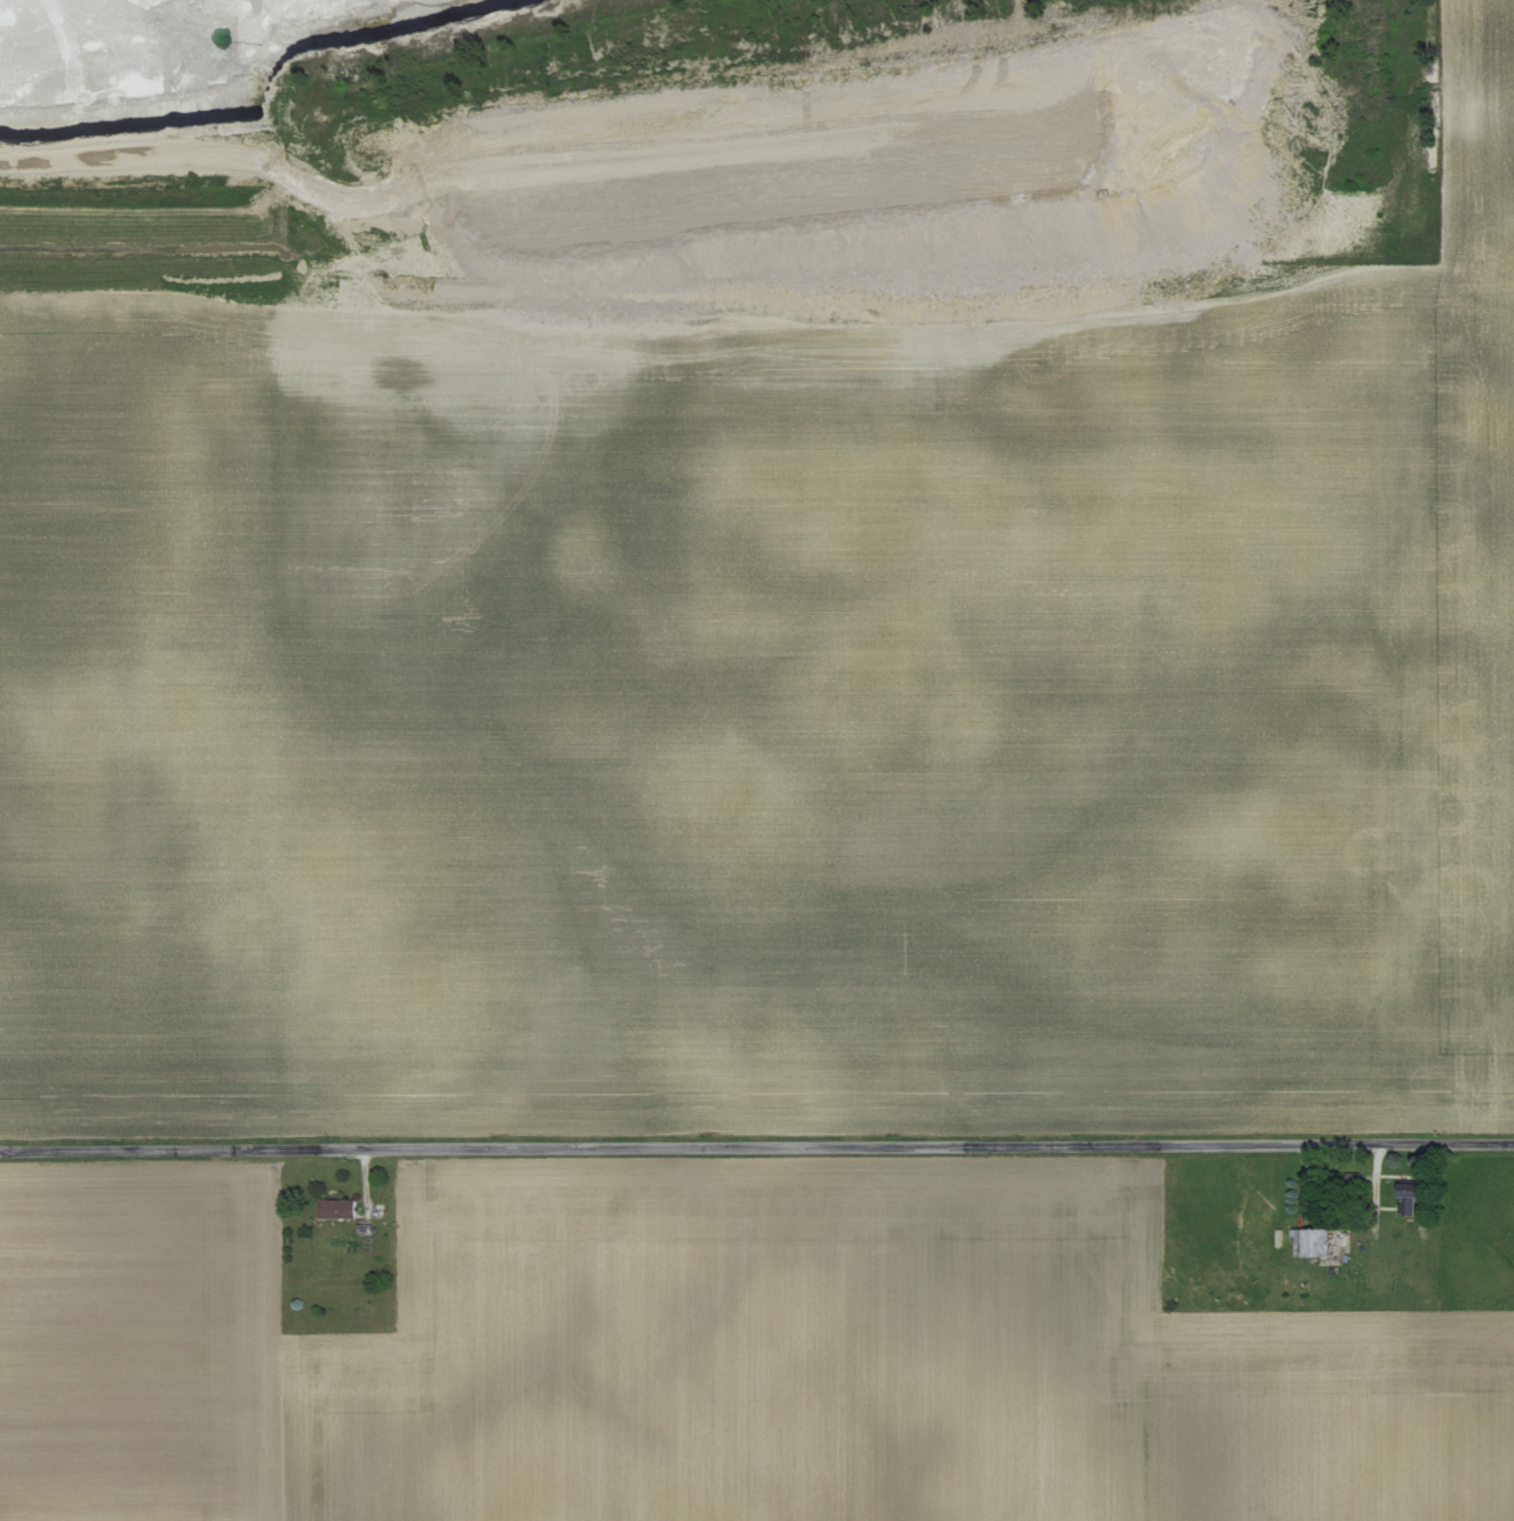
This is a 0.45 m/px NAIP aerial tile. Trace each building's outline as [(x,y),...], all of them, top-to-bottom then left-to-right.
[(356,1219),(356,1199),(318,1199),(318,1219),(356,1219)]
